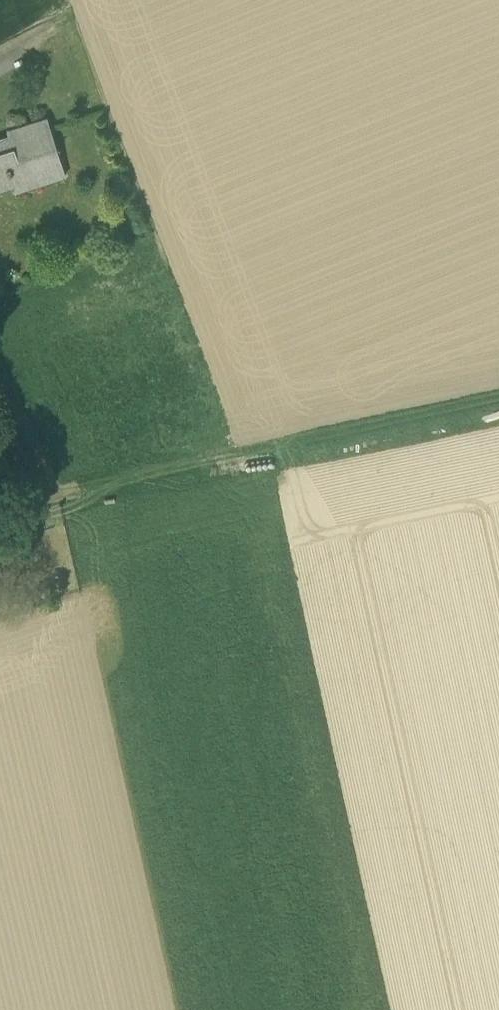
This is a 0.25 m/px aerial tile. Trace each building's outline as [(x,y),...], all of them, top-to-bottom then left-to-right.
[(7,166),(11,179),(15,178),(16,183),(18,189),(31,185),(66,174),(47,116),(8,129),(10,135),(0,138),(0,168),(7,166)] [(16,183),(15,178),(11,179),(7,166),(0,168),(0,188),(16,183)]
